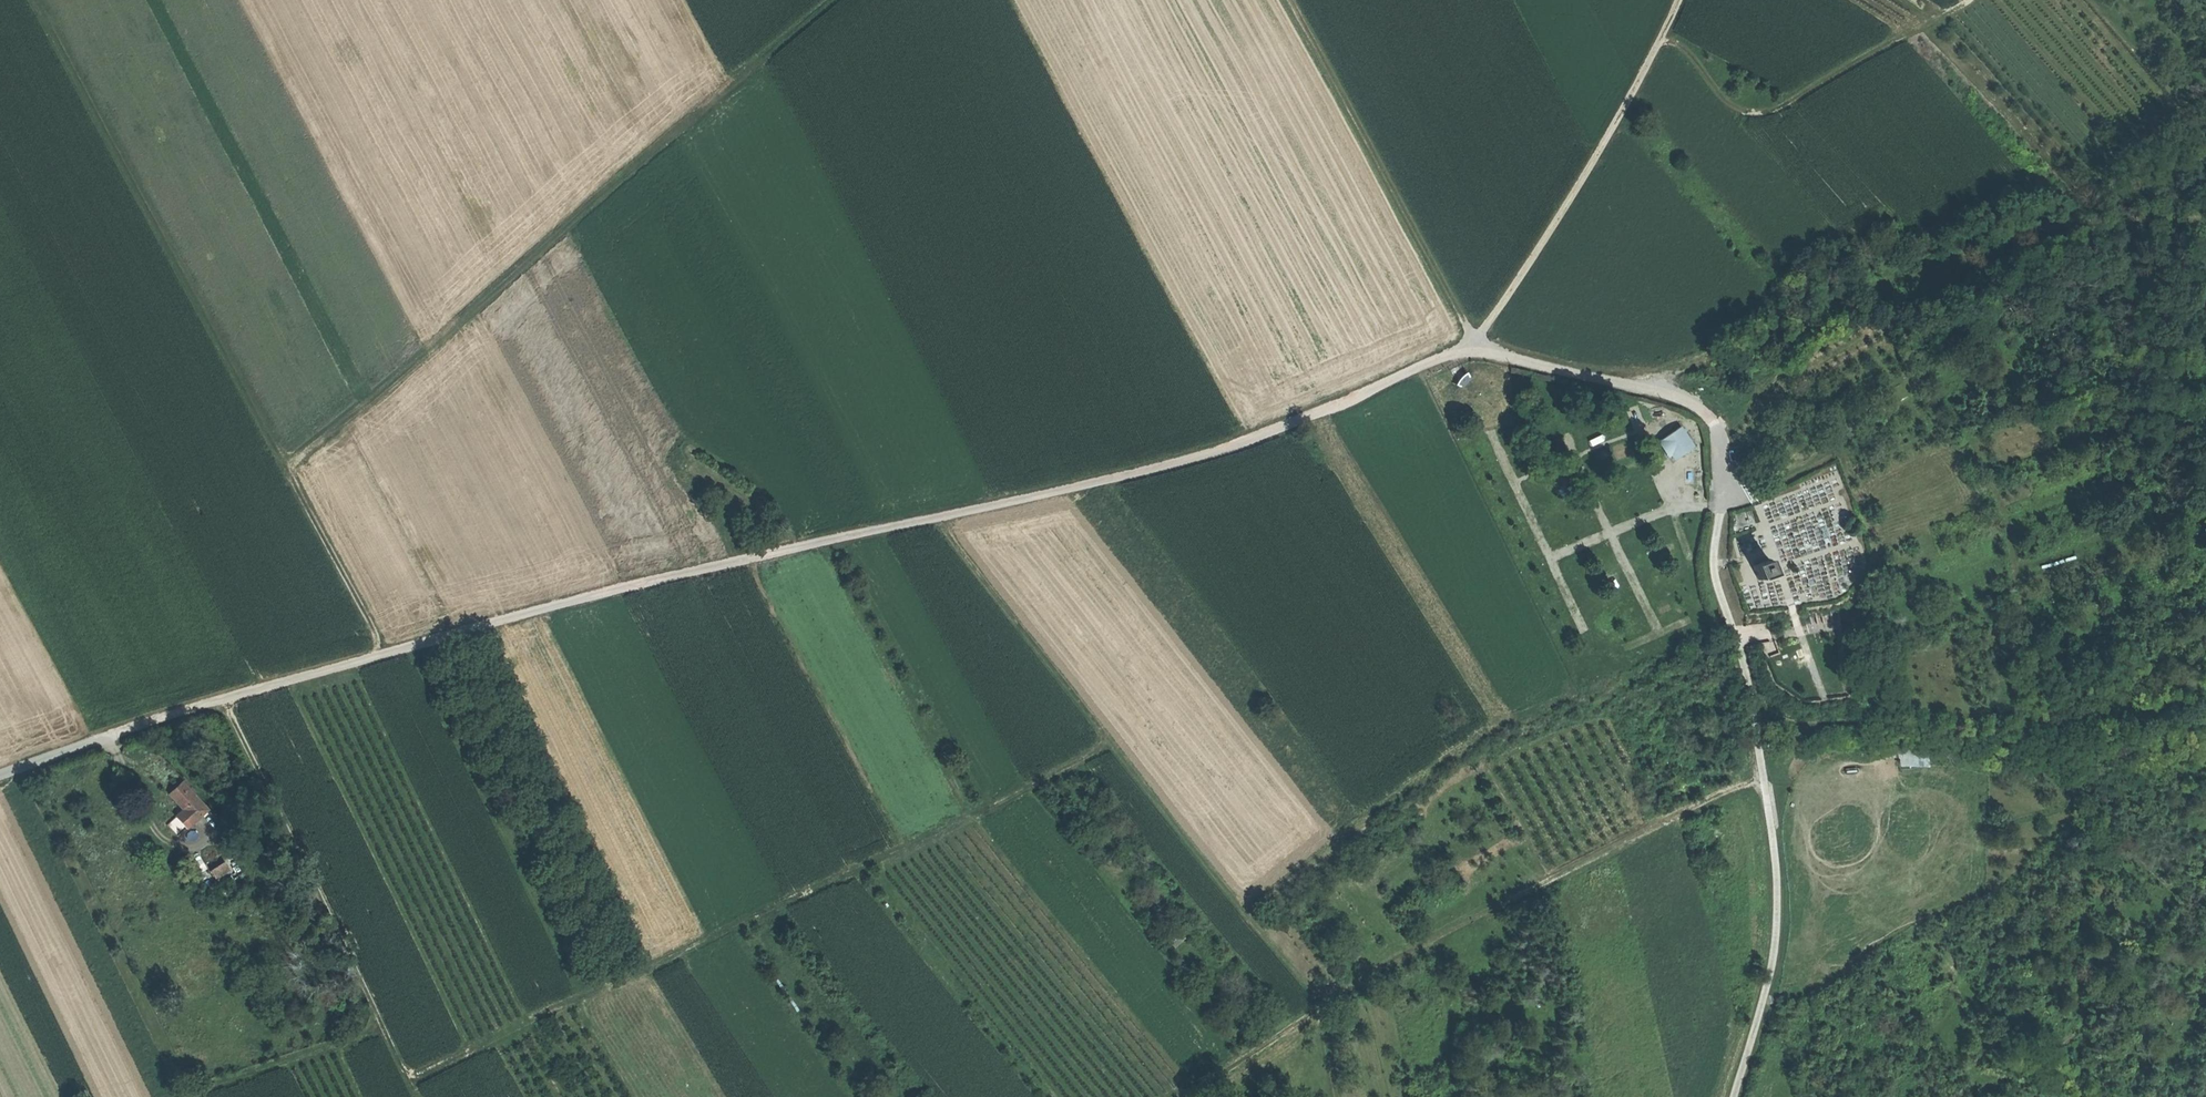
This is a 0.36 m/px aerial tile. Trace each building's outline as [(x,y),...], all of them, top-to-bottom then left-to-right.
[(1459,379),(1457,385),(1459,386),(1463,387),(1465,383),(1468,380),(1471,377),(1467,372),(1463,375),(1459,379)] [(1696,445),(1681,425),(1658,440),(1673,461),(1696,445)] [(1754,566),(1752,566),(1758,581),(1773,575),(1767,560),(1754,566)] [(1900,766),(1929,766),(1929,757),(1929,745),(1899,745),(1900,756),(1900,766)] [(208,808),(181,779),(167,792),(181,808),(174,815),(175,816),(176,816),(187,827),(208,808)] [(176,816),(175,816),(167,824),(178,836),(187,827),(176,816)] [(225,860),(209,869),(216,879),(232,870),(225,860)]
